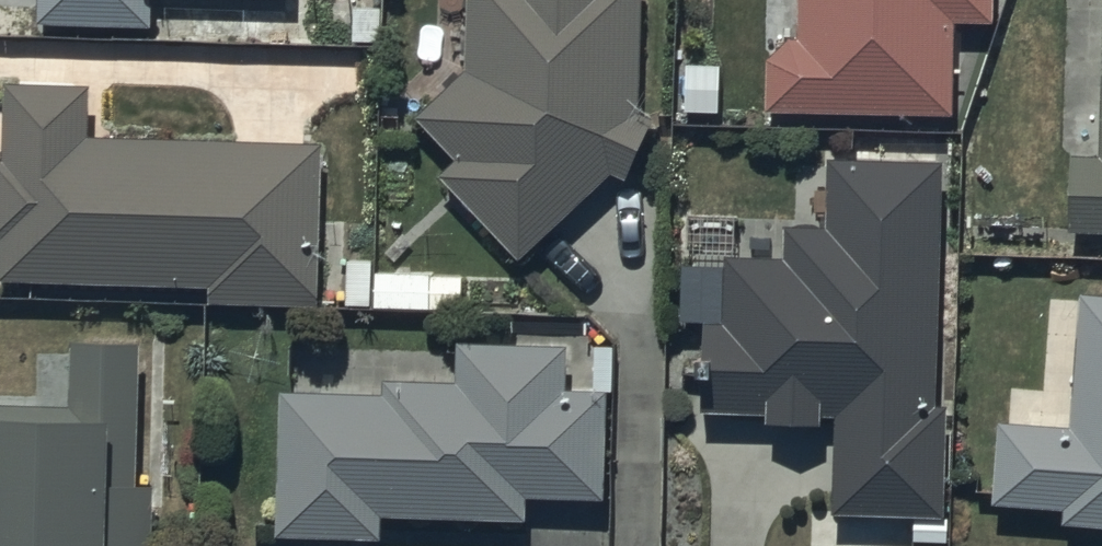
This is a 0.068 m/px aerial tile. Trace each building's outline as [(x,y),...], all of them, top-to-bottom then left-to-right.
[(37,11),(150,15),(151,0),(37,0),(37,11)] [(464,61),(414,106),(456,149),(439,165),(518,248),(611,161),(625,170),(653,98),(636,89),(640,0),(466,0),(464,61)] [(767,44),(767,102),(952,102),(952,12),(993,12),(993,0),(798,0),(797,26),(767,44)] [(208,294),(318,295),(319,131),(87,129),(88,73),(5,72),(4,152),(0,152),(0,227),(0,267),(208,278),(208,294)] [(1075,162),(1073,239),(1101,239),(1101,163),(1075,162)] [(947,167),(832,164),(831,234),(792,233),(791,266),(732,265),(731,332),(712,331),(710,417),(771,418),(771,429),(827,431),(827,424),(836,424),(834,509),(949,511),(951,407),(942,407),(947,167)] [(472,300),(471,269),(432,270),(432,263),(375,264),(376,303),(432,302),(432,300),(472,300)] [(1084,301),(1075,433),(1002,428),(997,499),(1067,504),(1066,517),(1101,520),(1101,302),(1084,301)] [(71,332),(71,393),(0,394),(0,545),(152,545),(152,476),(136,476),(136,332),(71,332)] [(456,371),(384,370),(384,383),(281,381),(278,526),(380,528),(381,506),(526,508),(527,488),(604,489),(606,380),(565,380),(566,336),(457,334),(456,371)]
